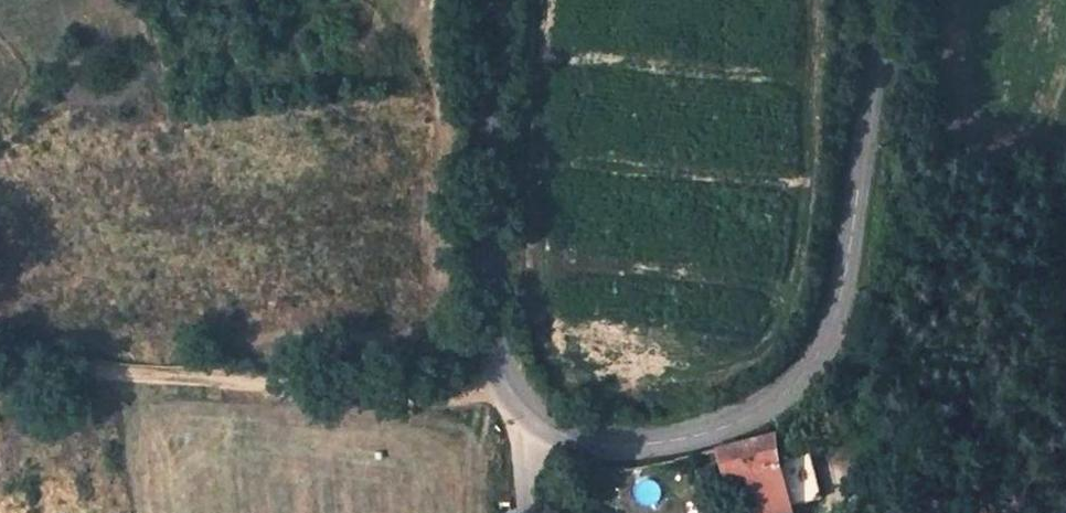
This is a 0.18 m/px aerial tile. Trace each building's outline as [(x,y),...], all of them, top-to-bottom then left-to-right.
[(754,465),(759,493),(804,482),(798,457),(777,462),(771,434),(722,447),(719,448),(726,475),(748,470),(747,467),(754,465)] [(812,454),(798,457),(804,482),(759,493),(763,509),(792,504),(812,499),(821,500),(812,454)] [(763,509),(763,512),(794,512),(792,504),(763,509)]
